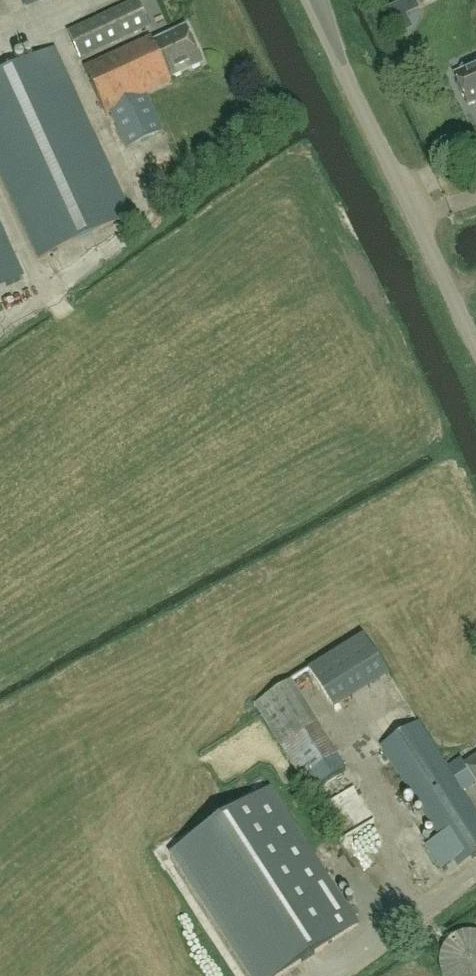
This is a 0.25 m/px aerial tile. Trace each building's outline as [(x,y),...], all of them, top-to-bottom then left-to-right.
[(11,9),(35,0),(8,0),(11,9)] [(137,0),(69,32),(81,59),(150,28),(137,0)] [(204,65),(187,28),(154,42),(152,38),(85,68),(106,115),(111,113),(127,149),(164,132),(147,96),(173,84),(172,80),(204,65)] [(41,261),(134,219),(56,49),(0,74),(0,171),(41,261)] [(454,73),(469,107),(475,104),(475,63),(454,73)] [(24,279),(0,228),(0,290),(24,279)] [(308,674),(336,719),(392,683),(364,639),(308,674)] [(294,681),(256,703),(310,792),(341,774),(348,770),(294,681)] [(464,791),(475,783),(475,757),(465,764),(462,758),(449,767),(420,722),(382,747),(440,836),(427,845),(442,868),(455,860),(460,867),(475,856),(475,810),(464,791)] [(172,855),(251,975),(280,975),(360,924),(273,790),(172,855)] [(454,936),(451,937),(449,940),(446,942),(445,944),(444,945),(442,947),(441,949),(440,951),(440,953),(439,957),(438,959),(438,961),(438,964),(438,966),(439,969),(439,972),(440,974),(441,975),(475,975),(475,932),(474,932),(472,932),(468,932),(466,932),(463,932),(460,933),(458,934),(454,936)]
